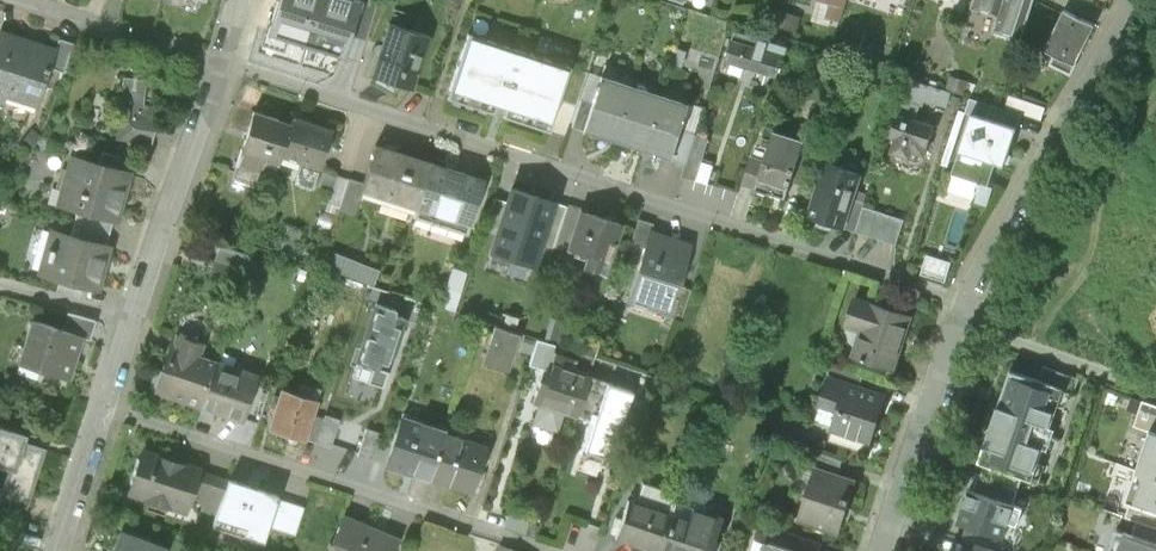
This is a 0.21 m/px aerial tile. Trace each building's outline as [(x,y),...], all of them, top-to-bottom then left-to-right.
[(266,34),(344,58),(351,37),(362,1),(360,0),(277,0),(266,34)] [(375,0),(362,0),(362,1),(351,37),(366,41),(379,1),(375,0)] [(711,0),(676,0),(675,5),(706,15),(711,0)] [(832,4),(827,18),(840,22),(847,0),(819,0),(832,4)] [(974,6),(1000,15),(995,29),(1023,38),(1035,0),(976,0),(974,6)] [(1095,26),(1065,10),(1045,48),(1056,53),(1075,63),(1095,26)] [(801,18),(784,12),(777,31),(795,37),(801,18)] [(429,37),(390,24),(372,77),(411,90),(429,37)] [(0,31),(0,104),(2,105),(5,97),(36,107),(48,67),(54,49),(0,31)] [(729,62),(779,78),(788,48),(738,32),(729,62)] [(58,39),(54,49),(48,67),(62,71),(72,43),(58,39)] [(449,102),(552,133),(573,70),(470,40),(449,102)] [(1070,73),(1075,63),(1056,53),(1050,63),(1070,73)] [(571,127),(584,132),(602,77),(588,73),(571,127)] [(971,82),(952,75),(947,90),(966,96),(971,82)] [(584,132),(614,141),(631,87),(602,77),(584,132)] [(125,78),(120,113),(134,114),(134,116),(154,118),(155,108),(143,106),(146,81),(125,78)] [(953,93),(907,78),(900,98),(902,99),(921,105),(924,106),(925,101),(948,108),(953,93)] [(614,141),(643,150),(661,96),(631,87),(614,141)] [(690,106),(661,96),(643,150),(673,160),(690,106)] [(966,113),(972,115),(1017,129),(1022,114),(970,98),(966,113)] [(902,99),(897,114),(916,120),(921,105),(902,99)] [(703,110),(690,106),(673,160),(686,164),(696,134),(703,110)] [(151,144),(154,118),(134,116),(134,114),(120,113),(117,140),(151,144)] [(253,114),(233,179),(270,191),(280,158),(290,126),(253,114)] [(934,126),(916,120),(897,114),(890,136),(898,139),(893,152),(912,158),(914,152),(925,156),(934,126)] [(1017,129),(972,115),(953,174),(990,185),(997,162),(1006,165),(1017,129)] [(293,119),(290,126),(280,158),(319,171),(331,131),(293,119)] [(40,137),(31,130),(19,144),(28,151),(40,137)] [(806,142),(776,132),(766,162),(752,157),(743,185),(787,200),(793,183),(804,151),(806,142)] [(709,139),(696,134),(686,164),(675,199),(699,207),(706,185),(696,182),(709,139)] [(362,192),(389,201),(415,209),(430,164),(403,156),(376,147),(364,185),(362,192)] [(815,155),(804,151),(793,183),(805,187),(815,155)] [(103,152),(99,164),(126,171),(129,159),(103,152)] [(71,156),(57,205),(78,211),(113,221),(116,222),(130,173),(126,171),(99,164),(71,156)] [(863,175),(826,163),(819,184),(822,185),(811,217),(845,228),(861,181),(863,175)] [(415,219),(469,237),(486,183),(433,166),(415,219)] [(326,203),(340,207),(348,180),(335,176),(326,203)] [(364,185),(348,180),(340,207),(338,212),(354,217),(362,192),(364,185)] [(872,185),(861,181),(845,228),(897,246),(905,220),(865,207),(872,185)] [(512,189),(491,250),(532,264),(539,243),(553,203),(512,189)] [(553,203),(539,243),(553,248),(554,246),(567,207),(553,203)] [(582,209),(567,205),(567,207),(554,246),(568,250),(569,248),(581,210),(582,209)] [(605,273),(621,222),(581,210),(569,248),(589,255),(585,267),(605,273)] [(109,236),(113,221),(78,211),(74,226),(109,236)] [(630,244),(645,249),(650,232),(652,224),(638,220),(630,244)] [(301,231),(289,227),(280,252),(293,257),(301,231)] [(51,231),(39,276),(59,281),(81,287),(98,292),(110,247),(51,231)] [(645,249),(627,302),(666,314),(675,286),(689,244),(650,232),(645,249)] [(252,257),(219,246),(209,276),(242,287),(252,257)] [(379,271),(325,250),(319,266),(373,288),(379,271)] [(453,267),(440,309),(456,313),(469,272),(453,267)] [(340,293),(343,282),(319,274),(315,286),(340,293)] [(78,299),(81,287),(59,281),(55,293),(78,299)] [(688,290),(675,286),(666,314),(665,316),(679,321),(688,290)] [(912,316),(856,298),(847,326),(863,331),(855,356),(895,369),(912,316)] [(407,313),(374,303),(350,378),(384,388),(407,313)] [(67,313),(62,330),(83,337),(89,339),(95,322),(67,313)] [(33,321),(19,364),(69,380),(83,337),(62,330),(33,321)] [(508,373),(520,336),(495,328),(483,366),(508,373)] [(154,392),(201,408),(216,364),(199,358),(204,345),(177,336),(173,348),(169,347),(154,392)] [(525,337),(521,351),(533,355),(537,341),(525,337)] [(556,347),(537,341),(533,355),(529,366),(543,370),(544,367),(549,369),(556,347)] [(257,377),(216,364),(201,408),(242,422),(257,377)] [(833,365),(829,377),(860,388),(865,375),(833,365)] [(533,403),(538,405),(532,425),(556,433),(563,414),(575,418),(589,378),(553,366),(546,387),(539,385),(533,403)] [(869,444),(885,396),(860,388),(829,377),(820,405),(839,412),(833,432),(869,444)] [(1064,396),(1010,377),(996,416),(1051,435),(1064,396)] [(634,393),(589,378),(575,418),(595,424),(585,453),(611,462),(634,393)] [(317,403),(283,392),(271,429),(305,440),(313,416),(317,403)] [(324,419),(313,416),(305,440),(316,444),(324,419)] [(1051,435),(996,416),(980,463),(1035,482),(1051,435)] [(325,417),(324,419),(316,444),(329,448),(338,421),(325,417)] [(387,463),(429,476),(443,434),(401,421),(387,463)] [(367,429),(366,432),(358,456),(371,460),(380,433),(367,429)] [(0,430),(0,469),(9,472),(0,499),(0,500),(25,508),(44,451),(22,444),(24,438),(0,430)] [(1150,430),(1136,470),(1155,476),(1155,432),(1150,430)] [(485,447),(443,434),(429,476),(472,490),(485,447)] [(186,516),(189,507),(198,481),(201,471),(142,451),(127,496),(186,516)] [(815,470),(839,478),(844,462),(808,451),(803,466),(815,470)] [(815,470),(799,522),(840,536),(857,484),(839,478),(815,470)] [(1136,470),(1125,501),(1155,512),(1155,476),(1136,470)] [(261,544),(277,497),(228,480),(225,491),(216,516),(212,527),(261,544)] [(189,507),(216,516),(225,491),(198,481),(189,507)] [(1023,507),(968,488),(957,522),(1012,541),(1023,507)] [(650,550),(662,550),(673,518),(629,503),(617,540),(650,550)] [(673,518),(662,550),(716,550),(726,520),(695,510),(690,524),(673,518)] [(344,518),(330,550),(394,550),(398,542),(344,518)] [(1119,523),(1110,550),(1155,550),(1155,536),(1119,523)] [(771,545),(791,550),(821,550),(823,545),(776,530),(771,545)] [(120,533),(113,550),(165,550),(120,533)] [(764,550),(791,550),(771,545),(766,543),(764,550)]
